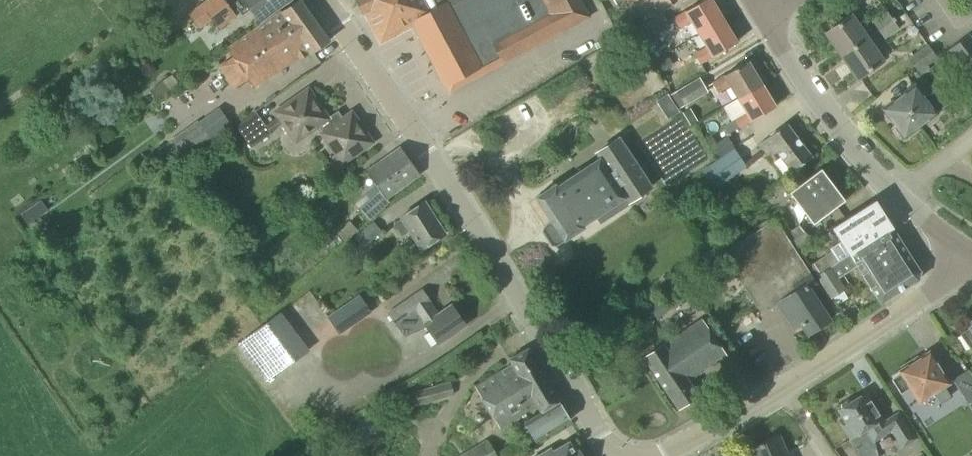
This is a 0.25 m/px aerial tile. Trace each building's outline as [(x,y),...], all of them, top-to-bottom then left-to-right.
[(223,0),(205,0),(187,13),(178,2),(165,11),(178,29),(190,19),(198,30),(211,20),(217,30),(235,17),(223,0)] [(328,41),(299,0),(297,0),(226,49),(232,57),(218,67),(233,89),(247,79),(253,88),(307,50),(310,54),(328,41)] [(291,0),(230,0),(241,16),(251,9),(261,22),(291,0)] [(362,14),(367,11),(382,38),(410,22),(428,12),(428,11),(449,0),(355,0),(362,14)] [(410,22),(445,87),(500,57),(503,63),(560,33),(589,17),(580,0),(449,0),(428,11),(428,12),(410,22)] [(723,19),(711,0),(704,0),(686,11),(685,10),(672,19),(679,29),(692,21),(699,33),(723,19)] [(879,31),(893,21),(892,20),(904,12),(898,3),(872,20),(879,31)] [(662,13),(636,29),(646,46),(652,43),(649,39),(670,26),(662,13)] [(841,56),(867,38),(852,15),(825,34),(841,56)] [(723,19),(699,33),(707,46),(693,54),(700,65),(713,57),(713,56),(736,42),(723,19)] [(893,21),(879,31),(884,39),(899,29),(893,21)] [(971,68),(971,39),(969,34),(948,49),(966,73),(971,68)] [(867,38),(841,56),(857,79),(883,61),(867,38)] [(918,73),(937,58),(927,44),(907,59),(918,73)] [(662,72),(673,66),(666,54),(652,62),(659,74),(662,72)] [(737,99),(761,84),(748,61),(724,76),(711,83),(718,93),(730,86),(737,99)] [(699,78),(671,94),(679,108),(707,92),(699,78)] [(761,84),(737,99),(745,112),(733,120),(739,129),(751,122),(775,107),(761,84)] [(924,98),(914,85),(883,108),(894,124),(892,129),(897,135),(902,135),(904,138),(936,115),(935,113),(948,104),(937,88),(924,98)] [(327,118),(308,90),(275,113),(278,117),(264,126),(255,113),(236,126),(251,148),(270,134),(269,133),(280,125),(295,145),(318,129),(342,163),(371,143),(351,113),(338,122),(333,115),(327,118)] [(179,162),(210,139),(197,120),(166,142),(167,143),(152,154),(157,161),(171,151),(179,162)] [(811,157),(786,123),(758,144),(769,158),(778,152),(793,171),(811,157)] [(708,147),(716,158),(733,146),(726,135),(708,147)] [(651,187),(619,139),(595,154),(598,159),(556,187),(555,185),(536,198),(552,223),(545,227),(544,232),(552,245),(555,246),(564,240),(564,241),(585,228),(584,226),(597,217),(601,223),(629,204),(628,202),(651,187)] [(747,167),(734,148),(700,171),(713,190),(747,167)] [(370,220),(388,203),(385,198),(418,175),(399,149),(367,172),(380,192),(360,209),(370,220)] [(812,224),(844,200),(820,169),(789,192),(812,224)] [(26,224),(47,211),(41,201),(20,215),(26,224)] [(850,254),(892,227),(875,201),(833,228),(850,254)] [(444,235),(424,203),(401,217),(402,218),(393,224),(401,236),(410,231),(421,249),(444,235)] [(829,321),(806,285),(814,280),(774,219),(722,253),(762,313),(777,303),(793,328),(801,323),(808,334),(829,321)] [(345,242),(356,230),(349,222),(337,234),(345,242)] [(362,248),(381,232),(373,223),(354,239),(362,248)] [(850,254),(815,276),(831,298),(845,289),(838,278),(857,265),(880,303),(918,279),(920,272),(892,227),(850,254)] [(436,315),(428,303),(429,303),(421,291),(388,313),(404,335),(426,326),(438,344),(465,326),(451,305),(436,315)] [(339,335),(371,313),(359,295),(326,318),(339,335)] [(280,371),(308,351),(279,312),(251,333),(280,371)] [(726,356),(702,319),(664,345),(663,344),(643,357),(678,409),(697,395),(688,382),(726,356)] [(969,322),(969,327),(968,328),(969,329),(960,336),(969,348),(971,345),(971,320),(969,322)] [(540,413),(559,402),(528,349),(509,360),(512,365),(475,387),(499,428),(536,406),(540,413)] [(948,382),(929,353),(910,365),(908,362),(900,366),(903,370),(900,372),(901,373),(890,379),(899,394),(910,387),(919,401),(933,392),(940,403),(950,397),(943,386),(948,382)] [(971,400),(971,376),(968,370),(952,379),(967,403),(971,400)] [(401,409),(453,395),(449,382),(397,396),(401,409)] [(883,422),(865,393),(851,402),(847,400),(841,404),(841,408),(839,409),(847,422),(842,425),(850,438),(866,428),(874,440),(892,429),(902,445),(913,439),(897,413),(883,422)] [(559,402),(540,413),(524,423),(535,441),(570,420),(559,402)] [(778,436),(760,443),(761,445),(750,450),(753,455),(793,455),(791,452),(786,454),(778,436)] [(487,440),(460,455),(496,455),(487,440)] [(568,442),(552,452),(550,448),(537,455),(585,455),(584,455),(580,454),(578,451),(575,453),(568,442)]
